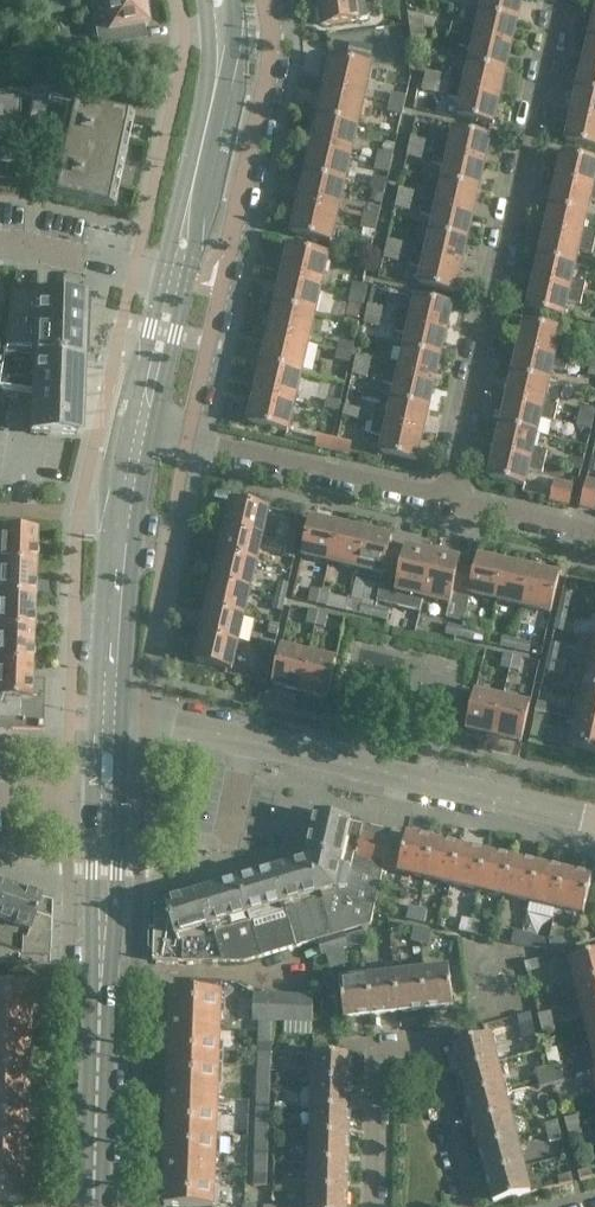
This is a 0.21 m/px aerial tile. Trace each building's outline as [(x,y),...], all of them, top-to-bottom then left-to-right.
[(41,3),(43,14),(45,14),(62,11),(60,0),(41,0),(41,3)] [(144,0),(125,0),(103,4),(108,33),(123,30),(125,44),(149,40),(147,26),(148,26),(147,22),(150,21),(148,8),(146,8),(144,0)] [(357,0),(318,0),(322,26),(360,20),(357,0)] [(522,0),(485,0),(482,14),(517,22),(522,0)] [(511,47),(517,22),(482,14),(478,30),(464,26),(462,36),(511,47)] [(409,21),(410,30),(424,28),(423,18),(409,21)] [(426,37),(424,28),(410,30),(412,39),(426,37)] [(505,73),(511,47),(462,36),(460,46),(473,50),(470,65),(505,73)] [(590,39),(584,64),(594,67),(594,40),(590,39)] [(367,62),(370,47),(352,43),(348,58),(367,62)] [(0,48),(0,67),(1,67),(10,54),(0,48)] [(329,76),(326,88),(364,97),(371,68),(333,59),(332,62),(330,62),(327,75),(329,76)] [(594,94),(594,67),(584,64),(579,90),(594,94)] [(499,98),(505,73),(470,65),(466,80),(453,77),(450,87),(499,98)] [(426,72),(424,82),(438,85),(440,76),(426,72)] [(436,94),(438,85),(424,82),(422,91),(436,94)] [(493,124),(499,98),(450,87),(448,98),(462,101),(458,117),(493,124)] [(358,126),(364,97),(326,88),(323,101),(321,100),(317,117),(358,126)] [(579,90),(573,115),(594,120),(594,94),(579,90)] [(30,94),(29,119),(43,120),(47,97),(36,94),(30,94)] [(404,106),(407,97),(392,94),(390,103),(404,106)] [(0,102),(0,158),(5,158),(5,164),(17,164),(18,102),(0,102)] [(402,115),(404,106),(390,103),(388,112),(402,115)] [(119,152),(122,139),(125,127),(130,129),(133,117),(72,105),(53,196),(113,209),(116,198),(110,197),(115,172),(121,173),(125,154),(119,152)] [(573,115),(567,141),(594,148),(594,120),(573,115)] [(351,155),(358,126),(317,117),(313,134),(316,134),(313,146),(351,155)] [(438,143),(435,154),(484,165),(490,139),(456,131),(452,146),(438,143)] [(425,142),(411,139),(409,148),(423,151),(425,142)] [(345,184),(351,155),(313,146),(310,159),(308,158),(304,174),(345,184)] [(421,160),(423,151),(409,148),(407,157),(421,160)] [(391,164),(393,155),(379,151),(377,161),(391,164)] [(478,190),(484,165),(435,154),(433,164),(447,167),(443,182),(478,190)] [(558,182),(594,190),(594,179),(594,163),(564,156),(558,182)] [(389,173),(391,164),(377,161),(375,170),(389,173)] [(338,213),(345,184),(304,174),(300,191),(303,192),(300,204),(338,213)] [(472,216),(478,190),(443,182),(440,197),(426,194),(424,205),(472,216)] [(558,182),(552,207),(587,215),(590,200),(594,201),(594,190),(558,182)] [(400,189),(398,199),(411,202),(414,193),(400,189)] [(372,190),(369,202),(382,205),(384,193),(372,190)] [(409,211),(411,202),(398,199),(395,208),(409,211)] [(331,242),(338,213),(300,204),(297,217),(294,216),(291,230),(294,231),(293,234),(331,242)] [(466,241),(472,216),(424,205),(421,215),(435,218),(432,233),(466,241)] [(587,215),(552,207),(546,233),(594,244),(594,243),(594,233),(583,230),(587,215)] [(378,222),(380,212),(366,209),(364,219),(378,222)] [(376,231),(378,222),(364,219),(362,228),(376,231)] [(461,267),(466,241),(432,233),(429,248),(415,245),(412,255),(461,267)] [(593,253),(594,244),(546,233),(540,258),(575,266),(579,250),(593,253)] [(402,244),(388,240),(386,250),(400,253),(402,244)] [(286,265),(283,277),(321,286),(328,257),(289,248),(289,251),(287,251),(283,264),(286,265)] [(398,262),(400,253),(386,250),(384,259),(398,262)] [(455,293),(461,267),(412,255),(410,266),(423,269),(420,285),(455,293)] [(572,280),(575,266),(540,258),(534,284),(583,295),(585,284),(572,280)] [(321,286),(283,277),(280,290),(278,289),(274,306),(315,315),(321,286)] [(354,284),(352,293),(366,296),(368,287),(354,284)] [(581,304),(583,295),(534,284),(528,309),(563,317),(567,301),(581,304)] [(84,322),(84,295),(12,293),(1,359),(82,362),(83,338),(85,338),(86,322),(84,322)] [(363,305),(366,296),(352,293),(350,302),(363,305)] [(451,307),(434,303),(417,299),(413,314),(399,311),(397,322),(445,333),(451,307)] [(382,319),(385,308),(368,305),(366,315),(382,319)] [(308,344),(315,315),(274,306),(270,322),(273,323),(270,335),(308,344)] [(380,329),(382,319),(366,315),(364,325),(380,329)] [(440,358),(445,333),(397,322),(395,332),(409,335),(405,350),(440,358)] [(525,324),(519,350),(568,361),(570,350),(556,347),(560,332),(525,324)] [(301,373),(308,344),(270,335),(267,348),(265,347),(261,364),(301,373)] [(352,354),(354,345),(340,342),(338,351),(352,354)] [(434,384),(440,358),(405,350),(402,365),(388,362),(385,373),(434,384)] [(566,371),(568,361),(519,350),(513,375),(548,383),(552,368),(566,371)] [(350,363),(352,354),(338,351),(336,360),(350,363)] [(357,357),(355,365),(369,369),(371,360),(357,357)] [(31,394),(30,433),(80,435),(82,362),(1,359),(0,368),(0,389),(31,394)] [(350,365),(336,362),(333,374),(347,377),(350,365)] [(295,402),(301,373),(261,364),(257,380),(259,381),(257,393),(295,402)] [(366,378),(369,369),(355,365),(352,375),(366,378)] [(428,409),(434,384),(385,373),(383,383),(397,387),(393,401),(428,409)] [(545,398),(548,383),(513,375),(508,401),(556,412),(559,401),(545,398)] [(288,431),(295,402),(257,393),(254,406),(251,405),(248,419),(250,420),(250,423),(288,431)] [(339,412),(341,403),(327,400),(325,409),(339,412)] [(422,435),(428,409),(393,401),(390,417),(376,413),(374,424),(422,435)] [(508,401),(502,426),(536,434),(540,419),(554,422),(556,412),(508,401)] [(359,411),(345,407),(343,417),(357,420),(359,411)] [(582,408),(580,417),(594,420),(594,414),(594,411),(582,408)] [(592,429),(594,420),(580,417),(578,426),(592,429)] [(416,461),(422,435),(374,424),(371,434),(385,437),(382,453),(416,461)] [(533,450),(536,434),(502,426),(496,452),(545,463),(547,453),(533,450)] [(317,446),(330,449),(332,440),(319,437),(317,446)] [(352,444),(337,441),(335,450),(349,454),(352,444)] [(542,473),(545,463),(496,452),(490,478),(525,486),(528,470),(542,473)] [(557,455),(554,465),(582,471),(584,463),(570,460),(570,458),(557,455)] [(594,510),(594,483),(587,482),(581,507),(594,510)] [(556,502),(570,505),(574,486),(560,483),(556,502)] [(232,501),(226,529),(263,537),(269,510),(232,501)] [(330,563),(338,526),(311,519),(302,557),(330,563)] [(357,569),(365,532),(338,526),(330,563),(357,569)] [(257,564),(263,537),(226,529),(220,555),(257,564)] [(298,545),(301,531),(292,529),(289,543),(298,545)] [(33,569),(35,533),(0,532),(0,568),(33,569)] [(384,575),(389,552),(392,538),(365,532),(357,569),(383,575),(384,575)] [(295,559),(298,545),(289,543),(285,557),(295,559)] [(384,575),(383,575),(376,603),(420,613),(424,599),(434,555),(406,549),(405,556),(389,552),(384,575)] [(250,590),(257,564),(220,555),(213,582),(250,590)] [(454,591),(459,568),(461,561),(434,555),(424,599),(451,605),(454,591)] [(497,601),(506,564),(478,558),(475,572),(470,595),(497,601)] [(524,607),(532,570),(506,564),(497,601),(524,607)] [(0,568),(0,599),(32,600),(33,569),(0,568)] [(464,622),(470,595),(475,572),(459,568),(454,591),(451,605),(448,619),(464,622)] [(560,576),(532,570),(524,607),(551,613),(560,576)] [(244,617),(250,590),(213,582),(207,608),(244,617)] [(289,584),(279,582),(276,596),(286,598),(289,584)] [(320,605),(323,591),(314,589),(311,603),(320,605)] [(329,607),(333,593),(323,591),(320,605),(329,607)] [(569,607),(573,593),(563,591),(560,605),(569,607)] [(333,593),(329,607),(347,611),(350,597),(333,593)] [(282,612),(286,598),(276,596),(273,610),(282,612)] [(32,600),(0,599),(0,633),(31,634),(32,600)] [(373,617),(375,608),(361,605),(359,614),(373,617)] [(566,621),(569,607),(560,605),(557,619),(566,621)] [(238,643),(244,617),(207,608),(201,635),(238,643)] [(389,611),(375,608),(373,617),(387,621),(389,611)] [(314,626),(318,612),(308,610),(305,624),(314,626)] [(327,614),(318,612),(314,626),(324,628),(327,614)] [(460,637),(462,628),(449,625),(447,634),(460,637)] [(476,631),(462,628),(460,637),(474,640),(476,631)] [(31,634),(0,633),(0,665),(30,666),(31,634)] [(232,671),(238,643),(201,635),(195,662),(232,671)] [(514,650),(516,640),(502,637),(500,646),(514,650)] [(273,652),(276,642),(262,639),(260,648),(273,652)] [(530,644),(516,640),(514,650),(528,653),(530,644)] [(560,646),(551,644),(548,658),(557,660),(560,646)] [(455,700),(466,659),(417,647),(407,688),(455,700)] [(271,661),(273,652),(260,648),(257,657),(271,661)] [(299,692),(308,655),(281,648),(273,686),(299,692)] [(336,661),(308,655),(299,692),(328,698),(336,661)] [(509,671),(513,657),(503,655),(500,669),(509,671)] [(522,659),(513,657),(509,671),(519,673),(522,659)] [(554,674),(557,660),(548,658),(545,672),(554,674)] [(30,680),(24,679),(24,673),(30,673),(30,667),(30,666),(0,665),(0,729),(42,730),(44,680),(30,680)] [(590,668),(584,694),(594,697),(594,669),(590,668)] [(494,736),(503,700),(475,693),(467,730),(494,736)] [(584,694),(578,721),(594,725),(594,697),(584,694)] [(530,706),(503,700),(494,736),(521,743),(530,706)] [(550,715),(552,705),(538,702),(536,711),(550,715)] [(547,724),(550,715),(536,711),(534,721),(547,724)] [(578,721),(571,749),(594,754),(594,725),(578,721)] [(370,929),(383,869),(390,839),(356,831),(357,827),(350,825),(351,823),(316,814),(312,833),(308,852),(305,862),(306,862),(310,863),(319,895),(321,895),(333,937),(344,933),(345,936),(370,929)] [(425,878),(433,841),(407,835),(405,842),(398,872),(425,878)] [(398,872),(405,842),(390,839),(383,869),(398,872)] [(451,884),(460,847),(433,841),(425,878),(451,884)] [(477,890),(486,853),(460,847),(451,884),(477,890)] [(504,896),(512,859),(486,853),(477,890),(504,896)] [(530,902),(539,865),(512,859),(504,896),(530,902)] [(333,937),(321,895),(319,895),(310,863),(306,862),(277,871),(277,870),(275,871),(298,947),(318,941),(333,937)] [(557,908),(565,871),(539,865),(530,902),(557,908)] [(298,947),(275,871),(273,872),(243,881),(243,880),(239,882),(261,958),(298,947)] [(592,877),(565,871),(557,908),(584,914),(592,877)] [(261,958),(239,882),(235,883),(205,892),(203,892),(224,963),(244,963),(261,958)] [(2,886),(2,887),(0,892),(0,965),(33,967),(49,967),(51,903),(35,897),(35,898),(5,888),(6,888),(2,886)] [(224,963),(203,892),(201,893),(171,902),(167,903),(179,945),(184,944),(184,953),(206,946),(210,963),(224,963)] [(179,945),(167,903),(166,903),(155,907),(153,961),(210,963),(206,946),(184,953),(184,944),(179,945)] [(419,909),(418,909),(410,907),(407,920),(416,922),(419,909)] [(428,911),(419,909),(416,922),(425,924),(428,911)] [(468,934),(471,922),(462,920),(460,932),(468,934)] [(468,934),(477,936),(480,924),(471,922),(468,934)] [(421,943),(423,931),(414,929),(412,941),(421,943)] [(432,933),(423,931),(421,943),(430,945),(432,933)] [(515,931),(512,944),(521,946),(524,934),(515,931)] [(349,948),(345,936),(344,933),(333,937),(318,941),(322,956),(349,948)] [(365,934),(357,936),(359,946),(368,943),(365,934)] [(532,936),(524,934),(521,946),(530,948),(532,936)] [(359,946),(357,936),(347,939),(350,948),(359,946)] [(549,942),(552,951),(564,947),(562,938),(549,942)] [(576,987),(594,982),(594,954),(570,960),(576,987)] [(525,963),(527,973),(540,969),(537,960),(525,963)] [(449,969),(422,972),(426,1009),(453,1006),(449,969)] [(9,972),(0,972),(0,984),(8,985),(9,972)] [(426,1009),(422,972),(395,975),(399,1012),(426,1009)] [(399,1012),(395,975),(368,978),(372,1015),(399,1012)] [(372,1015),(368,978),(341,981),(344,1018),(372,1015)] [(192,981),(192,992),(221,993),(220,993),(220,982),(192,981)] [(576,987),(583,1013),(594,1010),(594,982),(576,987)] [(27,1059),(28,1043),(28,1032),(28,1031),(36,1029),(36,1018),(28,1016),(28,1014),(29,1014),(29,1003),(29,987),(0,986),(0,1058),(27,1059)] [(219,1064),(221,993),(192,992),(172,991),(171,1008),(170,1008),(170,1018),(171,1018),(171,1020),(163,1022),(162,1033),(170,1035),(170,1037),(169,1037),(169,1047),(170,1047),(169,1063),(219,1064)] [(267,1022),(269,994),(254,994),(253,1021),(260,1022),(267,1022)] [(282,1023),(283,995),(269,994),(267,1022),(273,1022),(282,1023)] [(297,1023),(298,995),(283,995),(282,1023),(297,1023)] [(314,996),(313,996),(298,995),(297,1023),(313,1024),(314,996)] [(583,1013),(589,1039),(594,1038),(594,1010),(583,1013)] [(551,1012),(538,1015),(541,1024),(553,1021),(551,1012)] [(531,1014),(518,1017),(521,1026),(533,1023),(531,1014)] [(555,1030),(553,1021),(541,1024),(543,1033),(555,1030)] [(273,1022),(267,1022),(260,1022),(259,1034),(272,1034),(273,1022)] [(540,1052),(533,1023),(521,1026),(528,1055),(540,1052)] [(272,1043),(272,1034),(259,1034),(259,1043),(272,1043)] [(491,1035),(454,1045),(460,1072),(498,1062),(491,1035)] [(272,1052),(272,1043),(259,1043),(259,1052),(272,1052)] [(271,1064),(272,1052),(259,1052),(258,1064),(271,1064)] [(352,1056),(314,1056),(313,1083),(351,1084),(352,1056)] [(27,1059),(0,1058),(0,1129),(25,1130),(25,1114),(26,1114),(26,1104),(26,1102),(34,1100),(34,1089),(26,1087),(26,1085),(27,1085),(27,1075),(27,1074),(27,1059)] [(504,1089),(498,1062),(460,1072),(467,1098),(504,1089)] [(216,1135),(219,1064),(169,1063),(169,1079),(168,1079),(168,1089),(168,1091),(160,1093),(160,1104),(168,1106),(168,1108),(167,1108),(167,1118),(167,1134),(216,1135)] [(271,1074),(271,1064),(258,1064),(258,1073),(271,1074)] [(560,1065),(551,1067),(548,1068),(550,1077),(562,1074),(560,1065)] [(535,1071),(537,1080),(550,1077),(548,1068),(535,1071)] [(271,1083),(271,1074),(258,1073),(258,1082),(271,1083)] [(564,1082),(562,1074),(550,1077),(552,1086),(564,1082)] [(552,1086),(550,1077),(537,1080),(540,1089),(552,1086)] [(270,1095),(271,1083),(258,1082),(257,1094),(270,1095)] [(350,1111),(351,1084),(313,1083),(312,1110),(350,1111)] [(511,1115),(504,1089),(467,1098),(474,1124),(511,1115)] [(270,1104),(270,1095),(257,1094),(257,1103),(270,1104)] [(270,1113),(270,1104),(257,1103),(257,1113),(270,1113)] [(349,1138),(350,1111),(312,1110),(311,1137),(349,1138)] [(269,1125),(270,1113),(257,1113),(256,1125),(269,1125)] [(518,1141),(511,1115),(474,1124),(480,1150),(518,1141)] [(577,1116),(564,1119),(567,1128),(579,1125),(577,1116)] [(560,1130),(558,1121),(545,1124),(547,1133),(560,1130)] [(269,1134),(269,1125),(256,1125),(256,1134),(269,1134)] [(581,1134),(579,1125),(567,1128),(569,1137),(581,1134)] [(25,1130),(0,1129),(0,1201),(23,1202),(23,1186),(24,1186),(24,1175),(23,1175),(24,1173),(31,1171),(32,1160),(24,1158),(24,1156),(25,1156),(25,1146),(24,1146),(25,1130)] [(562,1139),(560,1130),(547,1133),(549,1142),(562,1139)] [(216,1135),(167,1134),(166,1150),(165,1160),(166,1160),(166,1162),(158,1164),(158,1175),(166,1177),(166,1179),(165,1179),(164,1189),(165,1189),(165,1206),(187,1206),(214,1206),(216,1135)] [(269,1143),(269,1134),(256,1134),(256,1143),(269,1143)] [(348,1165),(349,1138),(311,1137),(311,1164),(348,1165)] [(524,1167),(518,1141),(480,1150),(487,1177),(524,1167)] [(268,1155),(269,1143),(256,1143),(256,1155),(268,1155)] [(268,1165),(268,1155),(256,1155),(255,1164),(268,1165)] [(268,1174),(268,1165),(255,1164),(255,1173),(268,1174)] [(347,1192),(348,1165),(311,1164),(310,1191),(347,1192)] [(531,1194),(524,1167),(487,1177),(494,1203),(531,1194)] [(580,1181),(593,1178),(590,1169),(578,1172),(580,1181)] [(267,1186),(268,1174),(255,1173),(255,1186),(267,1186)] [(559,1177),(561,1186),(573,1183),(571,1174),(559,1177)] [(347,1192),(310,1191),(309,1206),(347,1206),(347,1192)]
